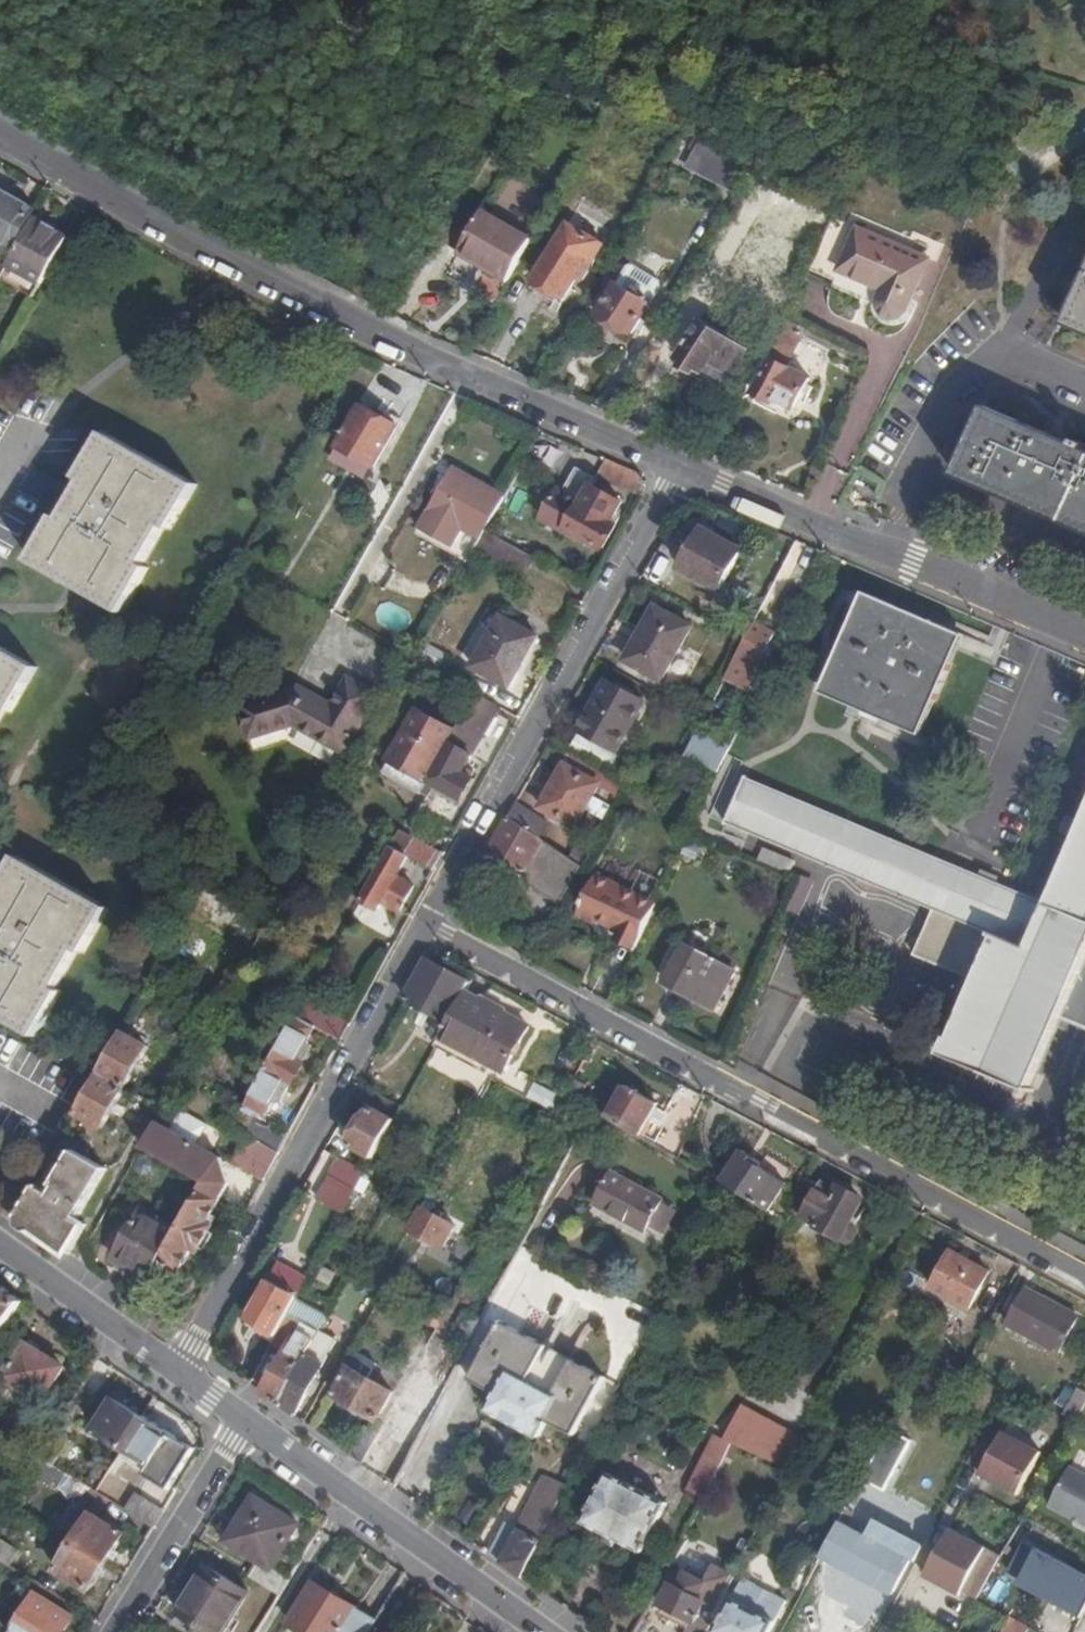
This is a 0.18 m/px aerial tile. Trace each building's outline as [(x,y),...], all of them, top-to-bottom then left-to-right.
[(738,193),(755,163),(701,137),(685,166),(738,193)] [(15,247),(35,211),(0,191),(0,239),(15,247)] [(493,271),(509,280),(535,234),(487,207),(462,249),(495,268),(493,271)] [(582,280),(602,244),(567,225),(535,282),(565,299),(577,278),(582,280)] [(64,244),(31,226),(7,268),(41,286),(64,244)] [(909,310),(930,259),(855,228),(837,271),(881,290),(877,301),(878,310),(884,317),(895,320),(904,316),(909,310)] [(0,239),(0,259),(5,262),(15,247),(0,239)] [(616,283),(598,313),(634,335),(652,305),(648,302),(650,298),(652,299),(660,285),(659,281),(631,264),(626,265),(616,283)] [(1067,325),(1084,333),(1084,284),(1067,325)] [(699,319),(693,329),(747,359),(752,350),(699,319)] [(747,359),(693,329),(670,366),(695,380),(702,370),(731,386),(747,359)] [(777,329),(764,355),(770,358),(754,394),(774,404),(776,402),(794,411),(810,378),(791,369),(800,351),(791,337),(777,329)] [(649,343),(642,355),(654,362),(661,351),(649,343)] [(397,427),(362,407),(339,447),(375,467),(397,427)] [(987,408),(957,477),(1084,532),(1084,451),(987,408)] [(196,485),(104,433),(77,477),(85,481),(62,519),(56,516),(31,562),(123,614),(149,569),(143,566),(165,528),(171,530),(196,485)] [(639,473),(605,458),(596,480),(642,498),(646,491),(639,473)] [(478,545),(485,530),(505,497),(454,469),(421,527),(472,555),(478,545)] [(593,486),(596,480),(576,470),(549,519),(604,550),(617,526),(611,523),(622,503),(593,486)] [(741,550),(704,529),(682,570),(719,591),(741,550)] [(534,558),(485,530),(478,545),(526,572),(534,558)] [(864,593),(851,624),(859,627),(872,596),(864,593)] [(859,627),(851,624),(835,660),(843,663),(829,696),(915,733),(930,700),(936,702),(951,669),(944,665),(958,634),(872,596),(859,627)] [(692,627),(657,607),(626,662),(662,682),(692,627)] [(537,637),(502,617),(473,667),(508,687),(537,637)] [(747,636),(735,659),(761,672),(768,656),(765,655),(774,634),(754,623),(747,636)] [(965,637),(958,634),(944,665),(951,669),(965,637)] [(0,647),(0,720),(5,711),(12,714),(37,669),(0,647)] [(843,663),(835,660),(821,692),(829,696),(843,663)] [(297,686),(288,689),(262,735),(294,726),(346,755),(378,696),(346,678),(330,706),(297,686)] [(644,702),(610,683),(582,731),(616,750),(644,702)] [(262,735),(288,689),(243,704),(253,738),(262,735)] [(420,794),(428,798),(435,786),(461,800),(472,779),(461,773),(499,708),(476,694),(466,713),(455,731),(420,794)] [(922,736),(936,702),(930,700),(915,733),(922,736)] [(420,794),(455,731),(419,711),(385,774),(420,794)] [(685,757),(718,774),(720,768),(727,755),(708,745),(711,739),(697,734),(685,757)] [(619,758),(578,737),(571,748),(612,771),(619,758)] [(573,754),(567,766),(599,784),(599,785),(621,797),(629,783),(573,754)] [(585,811),(593,796),(599,785),(599,784),(567,766),(566,765),(541,810),(575,829),(585,811)] [(1049,904),(1012,888),(746,779),(727,823),(933,908),(918,946),(914,945),(910,956),(977,982),(953,1040),(949,1039),(943,1055),(1030,1091),(1062,1018),(1084,1027),(1084,817),(1049,904)] [(607,823),(615,809),(593,796),(585,811),(607,823)] [(516,805),(508,820),(539,838),(548,824),(516,805)] [(427,815),(413,840),(444,857),(458,832),(427,815)] [(522,878),(563,901),(583,866),(539,838),(508,820),(489,854),(524,873),(522,878)] [(435,873),(444,857),(413,840),(399,832),(390,847),(408,857),(435,873)] [(584,841),(576,856),(586,861),(594,847),(584,841)] [(408,857),(390,847),(360,900),(378,910),(382,902),(401,912),(415,885),(398,876),(408,857)] [(763,847),(757,860),(790,874),(795,861),(763,847)] [(17,855),(0,884),(0,1017),(35,1036),(61,991),(55,988),(77,950),(84,953),(109,907),(17,855)] [(637,947),(657,905),(596,878),(577,919),(595,928),(597,924),(620,935),(618,938),(637,947)] [(189,912),(240,941),(255,913),(207,884),(189,912)] [(734,972),(686,946),(666,983),(715,1009),(734,972)] [(448,1022),(464,992),(469,984),(428,963),(407,1000),(448,1022)] [(476,1057),(502,1012),(464,992),(448,1022),(440,1037),(476,1057)] [(343,1042),(351,1024),(306,998),(296,1016),(316,1026),(343,1042)] [(529,1027),(502,1012),(476,1057),(504,1072),(529,1027)] [(280,1155),(289,1137),(270,1126),(265,1128),(256,1123),(261,1114),(265,1116),(275,1100),(280,1103),(303,1063),(296,1060),(305,1043),(316,1026),(296,1016),(234,1130),(249,1138),(280,1155)] [(99,1071),(125,1086),(148,1046),(121,1031),(99,1071)] [(296,1060),(303,1063),(312,1048),(305,1043),(296,1060)] [(102,1127),(125,1086),(99,1071),(75,1112),(102,1127)] [(575,1081),(566,1098),(578,1104),(587,1087),(575,1081)] [(536,1085),(529,1100),(531,1101),(553,1112),(560,1097),(536,1085)] [(605,1118),(641,1138),(659,1105),(623,1086),(605,1118)] [(371,1158),(392,1119),(373,1109),(351,1148),(371,1158)] [(156,1124),(141,1150),(204,1183),(180,1227),(156,1269),(175,1280),(191,1252),(197,1255),(200,1248),(210,1231),(213,1226),(206,1221),(222,1192),(229,1178),(221,1158),(156,1124)] [(59,1140),(86,1156),(91,1147),(65,1132),(59,1140)] [(280,1155),(249,1138),(234,1164),(265,1182),(280,1155)] [(17,1215),(70,1253),(86,1225),(76,1218),(107,1168),(86,1156),(59,1140),(55,1148),(70,1156),(53,1184),(56,1187),(50,1196),(33,1186),(17,1215)] [(741,1150),(721,1181),(722,1182),(769,1212),(788,1185),(752,1162),(754,1157),(741,1150)] [(366,1173),(339,1158),(330,1175),(357,1189),(366,1173)] [(662,1203),(663,1200),(610,1171),(592,1205),(645,1233),(649,1226),(666,1234),(678,1211),(662,1203)] [(832,1196),(805,1182),(792,1213),(851,1246),(860,1231),(851,1226),(864,1201),(836,1186),(832,1196)] [(114,1259),(151,1279),(156,1269),(180,1227),(144,1206),(114,1259)] [(421,1208),(410,1229),(446,1248),(456,1228),(433,1215),(421,1208)] [(114,1224),(99,1253),(110,1258),(125,1229),(114,1224)] [(216,1235),(210,1231),(200,1248),(207,1252),(216,1235)] [(989,1272),(952,1253),(933,1290),(969,1309),(989,1272)] [(247,1319),(277,1336),(298,1299),(308,1281),(276,1264),(247,1319)] [(390,1282),(382,1297),(393,1302),(401,1287),(390,1282)] [(0,1285),(0,1335),(1,1335),(23,1302),(0,1285)] [(1077,1318),(1026,1291),(1008,1323),(1060,1351),(1077,1318)] [(285,1354),(263,1394),(280,1406),(323,1330),(330,1317),(298,1299),(277,1336),(272,1346),(285,1354)] [(437,1329),(447,1313),(433,1305),(425,1322),(437,1329)] [(503,1324),(472,1381),(496,1394),(488,1410),(538,1438),(546,1422),(573,1435),(605,1377),(503,1324)] [(323,1330),(280,1406),(295,1417),(338,1339),(323,1330)] [(64,1366),(26,1341),(4,1376),(43,1401),(64,1366)] [(425,1352),(397,1400),(432,1419),(448,1388),(433,1380),(442,1361),(425,1352)] [(369,1379),(378,1363),(361,1354),(353,1368),(351,1367),(334,1397),(377,1420),(393,1392),(369,1379)] [(1076,1388),(1062,1415),(1070,1419),(1084,1427),(1084,1393),(1076,1388)] [(124,1447),(143,1418),(114,1399),(94,1429),(124,1447)] [(789,1470),(805,1439),(781,1427),(757,1415),(740,1449),(789,1470)] [(170,1434),(143,1418),(124,1447),(151,1464),(170,1434)] [(364,1424),(348,1454),(362,1464),(379,1433),(364,1424)] [(986,1428),(967,1463),(982,1470),(980,1474),(1018,1495),(1040,1452),(1002,1432),(1000,1436),(986,1428)] [(53,1430),(37,1456),(54,1466),(70,1440),(53,1430)] [(379,1433),(362,1464),(378,1475),(397,1442),(379,1433)] [(692,1486),(707,1495),(714,1482),(732,1445),(716,1438),(692,1486)] [(732,1445),(714,1482),(726,1488),(739,1462),(735,1460),(740,1449),(732,1445)] [(904,1458),(881,1445),(862,1481),(886,1493),(904,1458)] [(37,1456),(28,1471),(54,1487),(63,1472),(54,1466),(37,1456)] [(1070,1466),(1048,1507),(1084,1526),(1084,1474),(1070,1466)] [(642,1549),(666,1502),(612,1473),(586,1521),(613,1535),(642,1549)] [(507,1523),(490,1555),(523,1578),(567,1490),(549,1480),(520,1530),(507,1523)] [(863,1492),(857,1489),(847,1508),(853,1511),(863,1492)] [(154,1528),(165,1510),(137,1493),(125,1510),(154,1528)] [(250,1577),(281,1597),(291,1580),(274,1570),(302,1525),(256,1498),(228,1541),(260,1561),(250,1577)] [(918,1544),(923,1547),(933,1527),(883,1501),(875,1521),(918,1544)] [(0,1515),(0,1518),(7,1523),(16,1507),(8,1502),(0,1515)] [(472,1505),(459,1523),(473,1532),(485,1515),(472,1505)] [(847,1508),(822,1556),(893,1593),(918,1544),(875,1521),(874,1521),(865,1535),(846,1525),(853,1511),(847,1508)] [(75,1544),(106,1563),(124,1534),(93,1514),(75,1544)] [(976,1598),(999,1554),(949,1528),(924,1576),(946,1588),(949,1584),(962,1591),(976,1598)] [(9,1568),(20,1549),(0,1536),(0,1562),(9,1568)] [(88,1592),(106,1563),(75,1544),(57,1573),(88,1592)] [(1037,1546),(1019,1582),(1082,1616),(1084,1611),(1084,1573),(1042,1549),(1037,1546)] [(208,1568),(180,1612),(211,1631),(225,1631),(249,1594),(208,1568)] [(707,1627),(717,1609),(728,1588),(731,1582),(714,1574),(708,1584),(688,1573),(680,1588),(674,1585),(663,1605),(666,1607),(693,1621),(689,1629),(687,1631),(705,1631),(707,1627)] [(747,1583),(735,1576),(731,1582),(728,1588),(735,1593),(741,1596),(747,1584),(747,1583)] [(306,1631),(369,1631),(376,1619),(316,1582),(290,1622),(306,1631)] [(714,1631),(774,1631),(779,1623),(777,1621),(785,1605),(747,1584),(741,1596),(735,1593),(733,1598),(725,1612),(714,1631)] [(949,1584),(946,1588),(959,1595),(962,1591),(949,1584)] [(728,1588),(717,1609),(725,1612),(733,1598),(735,1593),(728,1588)] [(37,1595),(14,1631),(64,1631),(73,1617),(37,1595)] [(689,1629),(693,1621),(666,1607),(662,1615),(689,1629)] [(1003,1631),(1028,1631),(1030,1629),(1011,1618),(1003,1631)]
